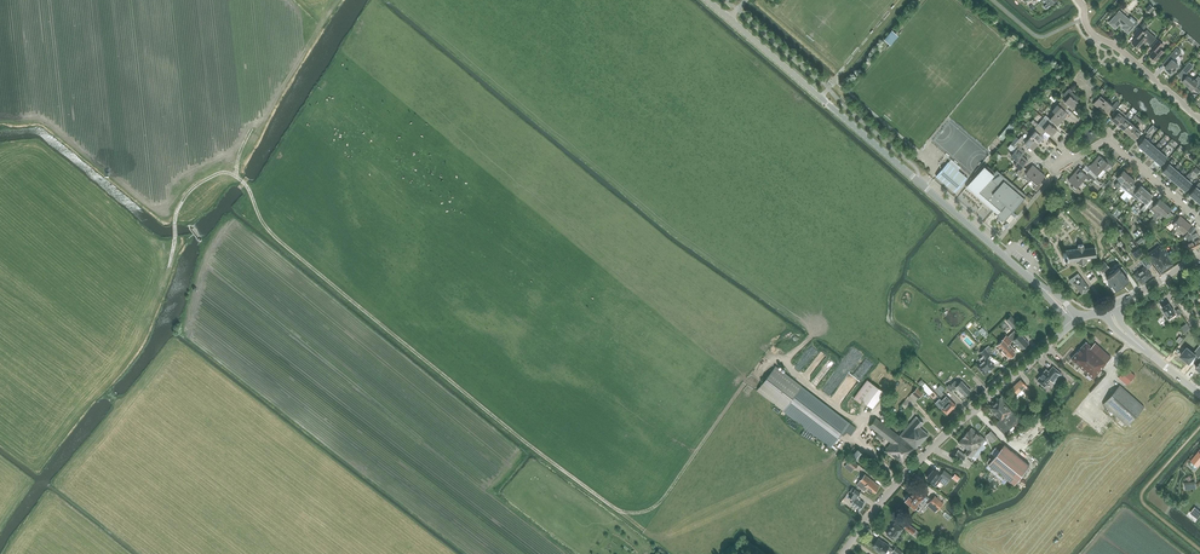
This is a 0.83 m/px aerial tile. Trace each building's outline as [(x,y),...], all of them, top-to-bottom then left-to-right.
[(1048,3),(1047,4),(1046,4),(1044,6),(1046,8),(1050,5),(1055,0),(1045,0),(1048,3)] [(1136,25),(1119,11),(1109,23),(1115,28),(1120,23),(1123,26),(1122,27),(1128,33),(1136,25)] [(1139,28),(1134,34),(1137,37),(1132,42),(1138,48),(1145,40),(1150,44),(1156,38),(1146,30),(1145,32),(1139,28)] [(884,39),(888,43),(896,33),(892,30),(884,39)] [(1163,44),(1158,40),(1151,47),(1154,50),(1149,56),(1152,59),(1153,58),(1156,61),(1164,52),(1160,48),(1163,44)] [(1164,65),(1163,67),(1168,71),(1167,72),(1168,72),(1170,75),(1173,74),(1174,73),(1175,72),(1175,70),(1175,69),(1179,65),(1173,59),(1174,57),(1175,57),(1177,55),(1181,51),(1176,47),(1162,63),(1164,65)] [(1188,75),(1186,74),(1194,65),(1190,63),(1179,75),(1184,80),(1183,81),(1191,89),(1193,87),(1199,92),(1199,90),(1199,79),(1198,77),(1195,80),(1188,75)] [(1099,109),(1107,100),(1101,95),(1105,90),(1102,88),(1095,95),(1098,98),(1093,103),(1099,109)] [(1062,99),(1060,101),(1067,108),(1069,105),(1073,108),(1078,102),(1077,100),(1079,98),(1068,89),(1064,94),(1068,97),(1065,101),(1062,99)] [(1192,95),(1188,100),(1192,104),(1197,99),(1192,95)] [(1113,111),(1119,103),(1116,101),(1113,105),(1107,100),(1099,109),(1105,114),(1110,108),(1113,111)] [(1065,110),(1067,108),(1060,101),(1057,104),(1052,110),(1055,112),(1063,119),(1068,114),(1069,113),(1065,110)] [(1126,115),(1121,110),(1119,112),(1118,112),(1112,119),(1118,124),(1124,117),(1125,117),(1126,115)] [(1058,126),(1063,119),(1055,112),(1050,118),(1046,115),(1043,118),(1044,118),(1049,122),(1051,124),(1053,122),(1058,126)] [(1130,121),(1125,117),(1124,117),(1118,124),(1123,129),(1130,121)] [(1057,129),(1051,124),(1049,122),(1044,118),(1039,124),(1033,119),(1031,122),(1036,127),(1036,126),(1043,133),(1045,130),(1052,136),(1057,129)] [(1135,126),(1130,121),(1123,129),(1129,134),(1135,126)] [(1041,135),(1043,133),(1036,126),(1036,127),(1034,129),(1035,130),(1030,136),(1038,144),(1044,137),(1041,135)] [(1135,139),(1141,131),(1135,126),(1129,134),(1135,139)] [(1149,141),(1153,137),(1148,133),(1144,137),(1145,137),(1138,145),(1144,150),(1150,142),(1149,141)] [(1038,144),(1030,136),(1024,142),(1023,141),(1025,138),(1022,136),(1019,139),(1017,137),(1015,139),(1023,146),(1025,143),(1033,150),(1038,144)] [(1156,147),(1155,146),(1152,143),(1156,139),(1153,137),(1149,141),(1150,142),(1144,150),(1149,154),(1156,147)] [(1023,146),(1015,139),(1008,147),(1014,152),(1011,154),(1017,160),(1018,160),(1022,155),(1025,152),(1021,148),(1023,146)] [(1161,152),(1161,151),(1157,148),(1161,144),(1159,142),(1155,146),(1156,147),(1149,154),(1155,159),(1161,152)] [(1163,153),(1166,149),(1164,147),(1161,151),(1161,152),(1155,159),(1160,164),(1167,157),(1163,153)] [(1028,160),(1022,155),(1018,160),(1017,160),(1014,163),(1020,169),(1016,173),(1019,176),(1026,168),(1023,166),(1028,160)] [(1094,161),(1103,169),(1106,171),(1111,165),(1113,167),(1115,164),(1107,157),(1105,160),(1099,155),(1094,161)] [(1167,162),(1169,163),(1162,171),(1168,176),(1175,168),(1171,165),(1175,160),(1173,159),(1171,161),(1169,159),(1167,162)] [(936,176),(956,192),(968,178),(949,161),(936,176)] [(1106,171),(1103,169),(1094,161),(1089,167),(1086,165),(1084,168),(1096,178),(1098,175),(1100,177),(1106,171)] [(1180,173),(1180,172),(1177,170),(1181,165),(1179,164),(1175,168),(1168,176),(1173,180),(1180,173)] [(1032,179),(1039,170),(1033,165),(1028,170),(1026,168),(1019,176),(1021,178),(1026,173),(1028,175),(1025,178),(1029,182),(1032,179)] [(985,166),(968,186),(999,213),(998,215),(1005,221),(1025,198),(1024,197),(1026,195),(997,170),(995,172),(990,168),(989,170),(985,166)] [(1079,167),(1073,174),(1082,181),(1085,177),(1089,180),(1090,178),(1097,184),(1100,182),(1096,178),(1084,168),(1082,170),(1079,167)] [(1182,175),(1186,170),(1184,168),(1180,172),(1180,173),(1173,180),(1179,185),(1186,177),(1185,177),(1182,175)] [(1045,175),(1039,170),(1032,179),(1038,184),(1033,188),(1036,191),(1043,183),(1041,181),(1045,175)] [(1120,186),(1129,175),(1124,170),(1117,178),(1120,180),(1115,185),(1118,188),(1120,186)] [(1185,190),(1191,182),(1188,179),(1192,175),(1189,173),(1185,177),(1186,177),(1179,185),(1185,190)] [(1082,181),(1073,174),(1068,180),(1073,185),(1071,187),(1079,194),(1081,191),(1077,187),(1082,181)] [(1129,187),(1135,180),(1129,175),(1120,186),(1122,188),(1125,185),(1129,187)] [(1110,179),(1106,184),(1105,185),(1105,186),(1103,188),(1106,190),(1108,188),(1113,182),(1110,179)] [(1199,193),(1199,190),(1198,188),(1199,186),(1199,182),(1196,186),(1189,194),(1195,199),(1199,193)] [(1140,198),(1147,190),(1141,185),(1139,188),(1136,185),(1129,193),(1138,200),(1140,198)] [(1150,198),(1153,195),(1147,190),(1140,198),(1146,203),(1141,209),(1144,211),(1148,206),(1153,200),(1150,198)] [(1125,192),(1119,198),(1122,201),(1128,195),(1125,192)] [(1154,217),(1159,211),(1166,203),(1160,198),(1158,201),(1155,198),(1153,200),(1148,206),(1151,208),(1155,212),(1152,215),(1154,217)] [(1159,211),(1154,217),(1149,222),(1152,225),(1157,219),(1157,218),(1158,216),(1159,216),(1162,213),(1167,218),(1173,214),(1169,211),(1172,208),(1166,203),(1159,211)] [(1175,229),(1177,231),(1186,220),(1180,215),(1173,223),(1177,227),(1175,229)] [(1185,233),(1191,226),(1186,220),(1177,231),(1178,232),(1181,230),(1185,233)] [(1193,226),(1188,232),(1192,234),(1196,228),(1193,226)] [(1192,238),(1197,248),(1199,246),(1199,239),(1197,232),(1191,235),(1192,238)] [(1197,248),(1192,238),(1191,235),(1190,235),(1188,238),(1190,242),(1187,243),(1190,251),(1197,248)] [(1086,258),(1097,256),(1095,247),(1084,249),(1083,244),(1078,245),(1078,248),(1066,250),(1066,253),(1063,253),(1064,257),(1067,257),(1067,261),(1079,259),(1079,262),(1086,261),(1086,258)] [(1161,272),(1173,263),(1167,255),(1168,255),(1160,244),(1147,254),(1153,263),(1154,263),(1161,272)] [(1132,253),(1136,258),(1142,254),(1138,248),(1132,253)] [(1140,260),(1145,266),(1134,274),(1141,283),(1152,275),(1147,269),(1151,266),(1145,257),(1140,260)] [(1105,262),(1099,267),(1103,272),(1108,267),(1105,262)] [(1111,274),(1107,277),(1110,281),(1108,283),(1111,286),(1113,285),(1116,290),(1129,280),(1119,267),(1115,271),(1114,269),(1110,272),(1111,274)] [(1082,294),(1089,288),(1078,273),(1069,280),(1072,283),(1073,282),(1082,294)] [(1169,319),(1176,315),(1168,303),(1162,307),(1169,319)] [(1017,322),(1011,315),(1006,320),(1012,327),(1017,322)] [(979,331),(985,337),(989,334),(982,327),(979,331)] [(1013,340),(1022,349),(1028,343),(1020,333),(1019,335),(1018,334),(1018,335),(1014,330),(1008,336),(1013,340)] [(1000,341),(1001,341),(997,345),(999,347),(997,348),(1000,351),(1002,350),(1008,357),(1010,356),(1011,357),(1015,353),(1014,352),(1016,350),(1009,343),(1012,341),(1006,335),(1000,341)] [(1091,347),(1086,342),(1071,358),(1093,379),(1104,367),(1103,366),(1111,357),(1095,343),(1091,347)] [(1195,355),(1187,348),(1180,356),(1189,363),(1195,355)] [(990,355),(985,349),(980,352),(986,358),(977,366),(985,375),(995,366),(987,357),(990,355)] [(814,396),(776,366),(757,390),(796,420),(831,447),(842,433),(843,434),(846,431),(851,435),(856,428),(814,396)] [(1051,380),(1054,383),(1062,374),(1053,366),(1049,371),(1046,369),(1037,380),(1045,387),(1051,380)] [(813,386),(825,371),(820,368),(809,382),(813,386)] [(1127,368),(1119,377),(1127,384),(1135,375),(1127,368)] [(885,392),(867,379),(854,398),(860,403),(862,400),(873,409),(885,392)] [(965,396),(970,390),(961,381),(958,383),(955,380),(950,385),(949,384),(946,387),(951,391),(955,386),(965,396)] [(1012,388),(1017,393),(1020,396),(1024,392),(1023,392),(1028,388),(1026,385),(1020,380),(1012,388)] [(924,383),(920,387),(929,395),(933,392),(924,383)] [(1127,426),(1144,407),(1119,385),(1103,404),(1127,426)] [(924,393),(917,387),(912,394),(918,399),(924,393)] [(1001,396),(989,407),(1000,419),(995,424),(1004,433),(1009,429),(1020,420),(1002,400),(1004,399),(1001,396)] [(947,414),(956,405),(948,398),(943,404),(941,402),(942,400),(940,398),(935,403),(939,408),(940,407),(947,414)] [(919,445),(928,435),(919,427),(923,422),(916,416),(900,435),(915,448),(918,444),(919,445)] [(910,451),(913,447),(876,418),(869,426),(891,442),(885,450),(904,463),(912,452),(910,451)] [(968,431),(965,435),(983,450),(986,447),(982,444),(986,439),(971,428),(968,432),(968,431)] [(1027,433),(1022,437),(1027,442),(1031,438),(1027,433)] [(983,450),(965,435),(959,442),(968,449),(965,453),(971,458),(977,450),(981,453),(983,450)] [(1004,445),(1000,450),(989,464),(1014,484),(1029,465),(1004,445)] [(855,457),(859,460),(864,454),(858,448),(853,454),(855,456),(855,457)] [(958,451),(955,455),(963,461),(965,457),(958,451)] [(855,469),(858,465),(846,456),(843,460),(855,469)] [(952,476),(944,470),(941,475),(940,475),(933,469),(927,478),(934,483),(937,479),(940,481),(943,477),(948,481),(952,476)] [(879,486),(865,474),(856,485),(864,491),(867,487),(874,493),(879,486)] [(851,503),(859,509),(864,502),(859,499),(860,498),(857,496),(860,493),(855,489),(849,497),(854,500),(851,503)] [(905,499),(905,500),(914,508),(915,507),(918,510),(921,507),(918,504),(920,501),(923,504),(929,498),(925,495),(923,497),(921,495),(921,494),(920,493),(919,493),(915,490),(910,496),(909,495),(908,496),(907,496),(905,497),(905,499)] [(935,495),(928,503),(926,505),(935,512),(943,503),(935,495)] [(895,540),(903,529),(894,523),(886,534),(895,540)] [(916,536),(919,532),(907,523),(904,527),(913,534),(916,536)] [(873,546),(883,553),(887,549),(890,551),(892,549),(889,546),(886,543),(885,543),(878,538),(873,546)]
